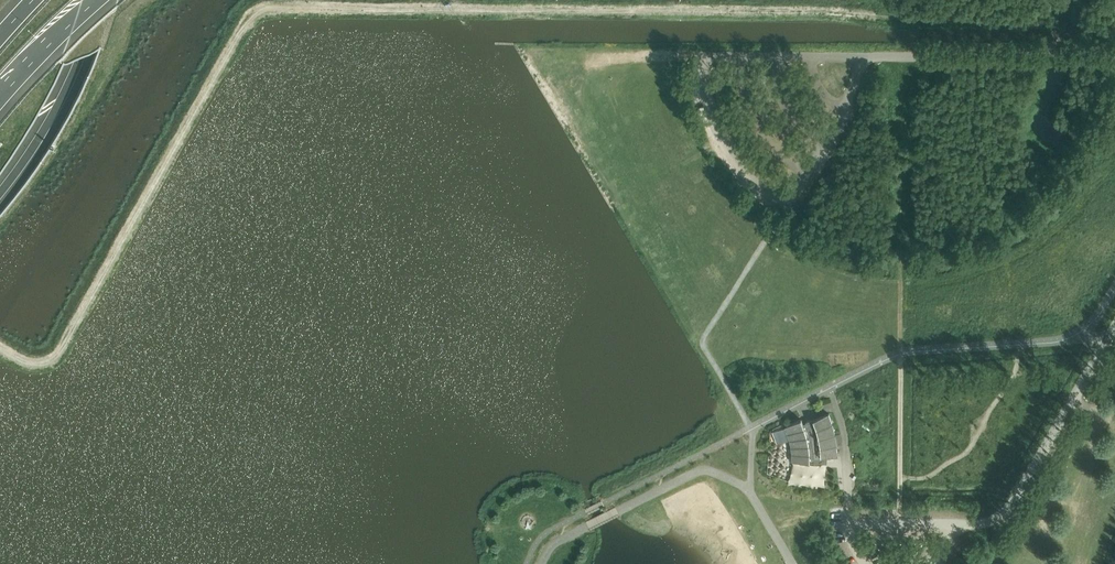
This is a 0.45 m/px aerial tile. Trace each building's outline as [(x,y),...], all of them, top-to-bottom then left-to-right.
[(776,236),(772,241),(777,245),(781,240),(776,236)] [(806,423),(803,424),(801,419),(785,427),(788,434),(790,440),(791,447),(792,454),(792,461),(822,463),(822,457),(838,456),(837,445),(835,434),(833,424),(829,413),(811,421),(809,420),(808,420),(806,421),(806,423)]
